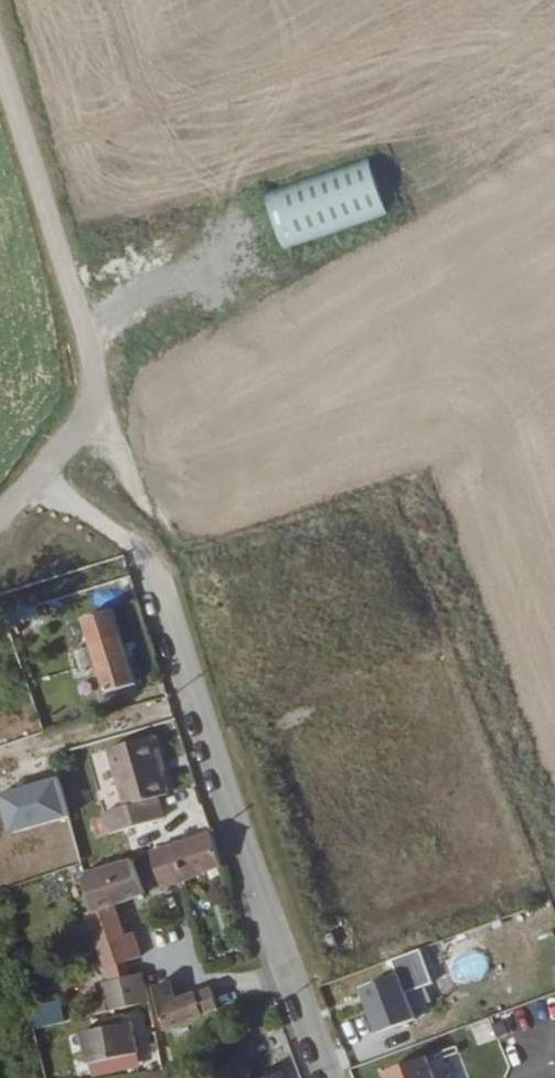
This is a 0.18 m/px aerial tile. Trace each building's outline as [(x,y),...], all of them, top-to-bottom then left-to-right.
[(261,199),(278,251),(383,217),(366,165),(261,199)] [(8,594),(11,618),(59,612),(56,587),(8,594)] [(97,642),(104,665),(113,692),(142,684),(121,610),(91,620),(97,642)] [(95,669),(104,665),(97,642),(88,646),(95,669)] [(151,731),(107,744),(123,798),(102,805),(108,826),(162,811),(156,790),(167,786),(151,731)] [(184,876),(221,865),(212,833),(176,844),(184,876)] [(164,882),(184,876),(176,844),(154,850),(164,882)] [(132,858),(111,864),(122,895),(142,888),(132,858)] [(104,963),(129,957),(141,952),(133,931),(124,933),(113,898),(122,895),(111,864),(78,875),(82,886),(77,888),(79,894),(84,894),(95,927),(92,928),(104,963)] [(107,976),(132,971),(129,957),(104,963),(107,976)] [(127,1003),(149,996),(143,968),(132,971),(107,976),(102,978),(111,1009),(78,1016),(87,1046),(136,1033),(127,1003)] [(414,1020),(400,973),(354,986),(368,1033),(414,1020)] [(169,977),(154,982),(166,1022),(215,1007),(209,986),(175,996),(169,977)] [(30,1030),(63,1021),(58,1000),(24,1008),(30,1030)] [(486,1019),(469,1026),(477,1045),(494,1038),(486,1019)] [(380,1077),(432,1077),(428,1058),(379,1068),(380,1077)] [(168,1067),(164,1065),(150,1070),(152,1077),(170,1077),(168,1067)]
